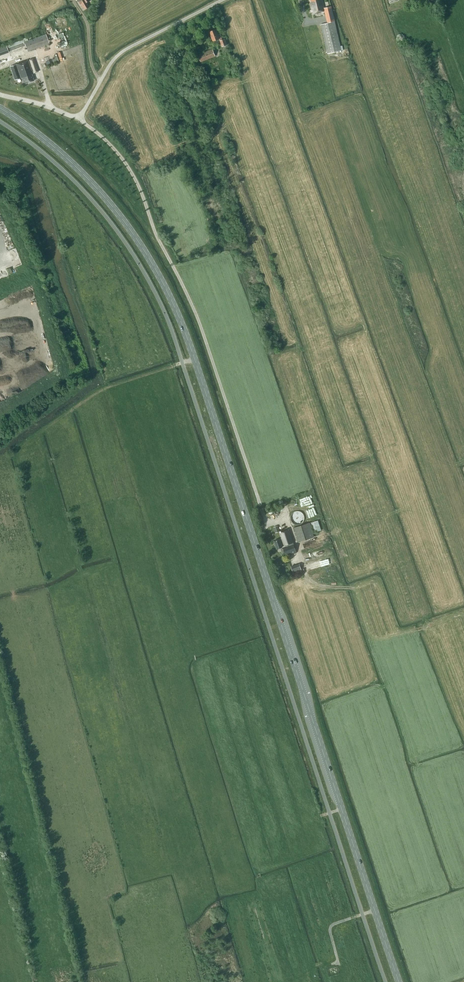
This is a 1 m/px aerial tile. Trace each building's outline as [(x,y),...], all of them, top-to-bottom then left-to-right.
[(90,0),(78,0),(79,1),(79,2),(80,3),(83,8),(84,7),(85,9),(89,7),(87,2),(90,0)] [(311,2),(310,2),(310,5),(311,5),(313,15),(315,15),(314,14),(321,12),(320,12),(325,10),(326,15),(333,14),(331,6),(324,8),(322,0),(311,0),(311,2)] [(321,24),(328,54),(341,50),(334,21),(327,22),(321,24)] [(213,41),(219,38),(220,38),(220,40),(223,39),(220,33),(219,34),(218,31),(217,32),(216,29),(209,31),(213,41)] [(9,51),(25,45),(27,51),(49,43),(46,34),(28,40),(27,37),(23,39),(7,45),(9,51)] [(0,48),(0,57),(9,53),(6,46),(0,48)] [(203,52),(198,54),(201,62),(215,56),(213,49),(203,53),(203,52)] [(22,77),(24,84),(34,80),(33,77),(32,74),(38,71),(33,58),(29,59),(31,65),(30,66),(28,60),(10,66),(15,80),(22,77)] [(15,266),(7,269),(9,274),(17,271),(15,266)] [(303,519),(301,510),(292,513),(295,522),(303,519)] [(321,530),(318,520),(311,522),(314,532),(321,530)] [(293,528),(298,542),(314,537),(310,523),(293,528)] [(277,549),(282,547),(282,546),(286,544),(287,547),(281,549),(282,553),(285,552),(286,556),(297,552),(293,542),(289,529),(280,532),(282,538),(280,538),(274,540),(277,549)] [(300,562),(293,566),(296,573),(304,569),(300,562)]
